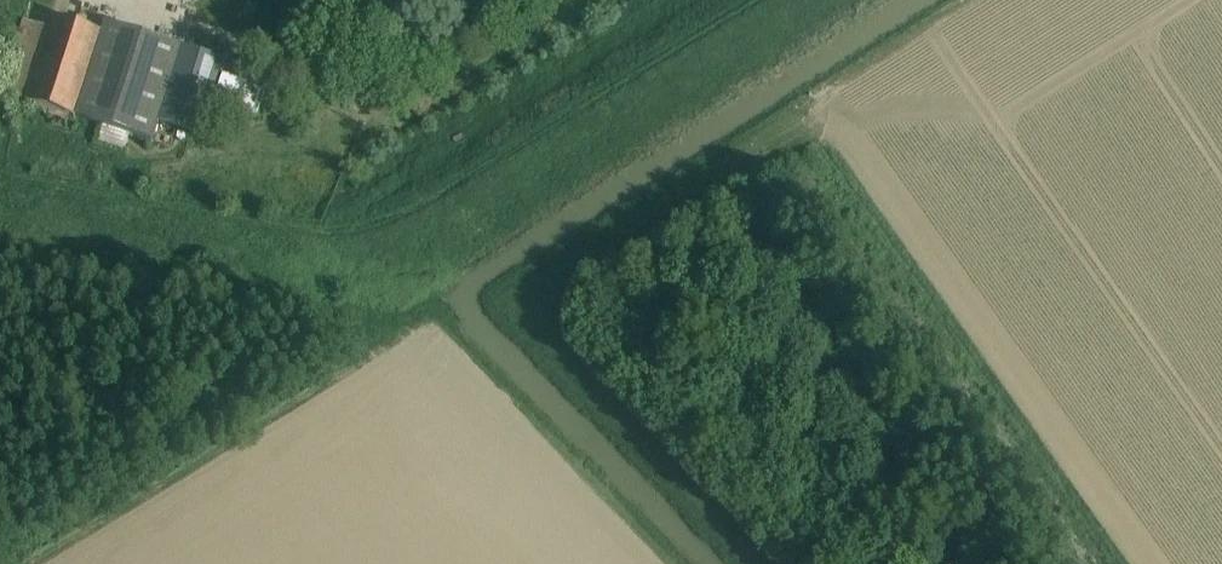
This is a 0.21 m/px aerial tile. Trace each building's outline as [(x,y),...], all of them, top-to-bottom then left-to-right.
[(11,95),(101,124),(127,40),(131,29),(104,20),(100,31),(65,20),(53,16),(49,27),(35,22),(11,95)] [(127,40),(101,124),(153,141),(158,121),(169,124),(205,135),(215,102),(257,116),(265,89),(232,78),(237,64),(185,47),(131,29),(127,40)]
